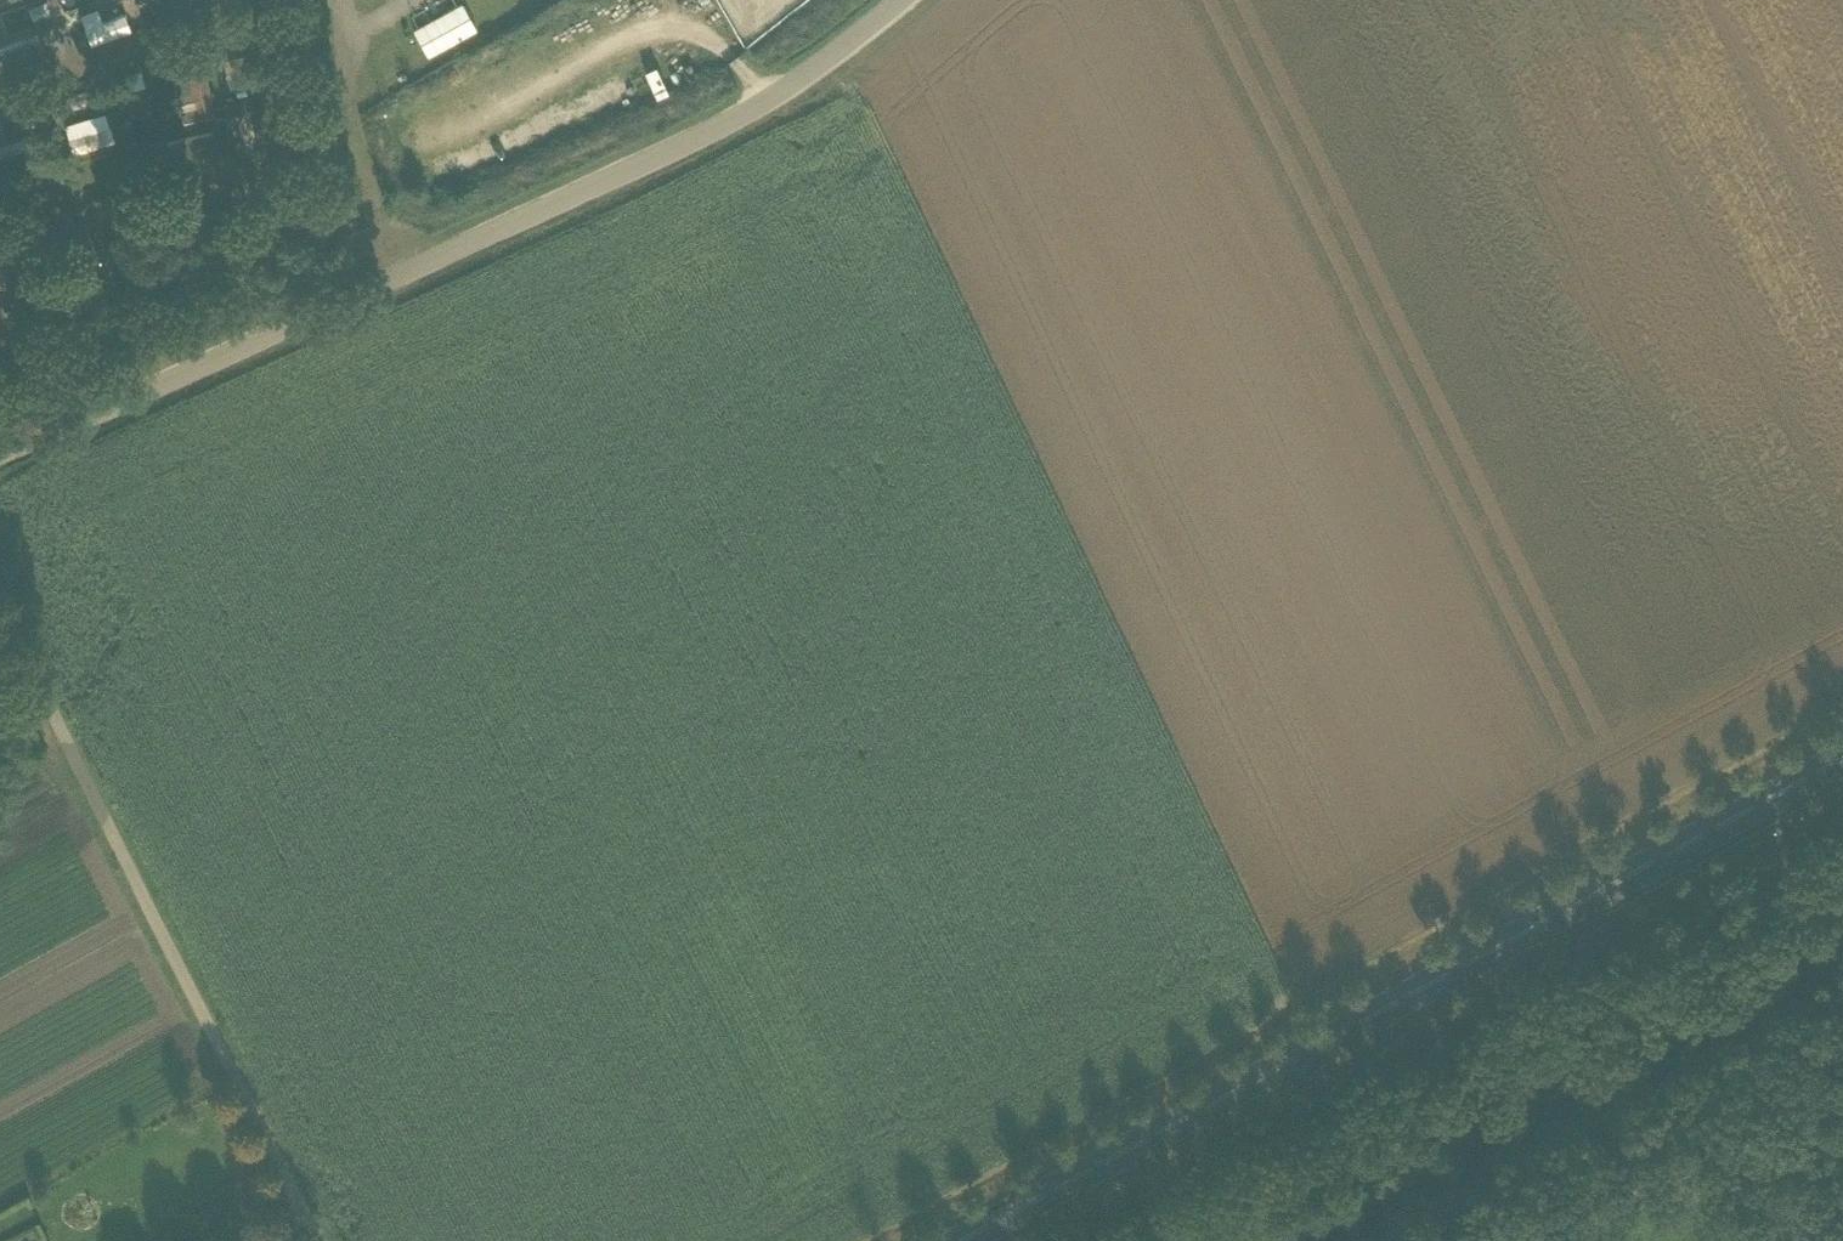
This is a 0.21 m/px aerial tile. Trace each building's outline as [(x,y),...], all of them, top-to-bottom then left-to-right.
[(69,0),(41,0),(43,9),(70,3),(69,0)] [(414,29),(429,56),(477,29),(462,2),(414,29)] [(118,15),(100,19),(97,6),(80,10),(86,41),(122,35),(118,15)] [(146,32),(158,29),(155,17),(142,21),(146,32)] [(55,55),(74,54),(72,18),(53,19),(55,55)] [(36,31),(6,38),(11,59),(41,51),(36,31)] [(195,54),(192,42),(183,44),(186,56),(195,54)] [(194,117),(211,115),(205,58),(172,62),(177,99),(192,97),(194,117)] [(102,110),(62,121),(69,148),(109,138),(102,110)]
